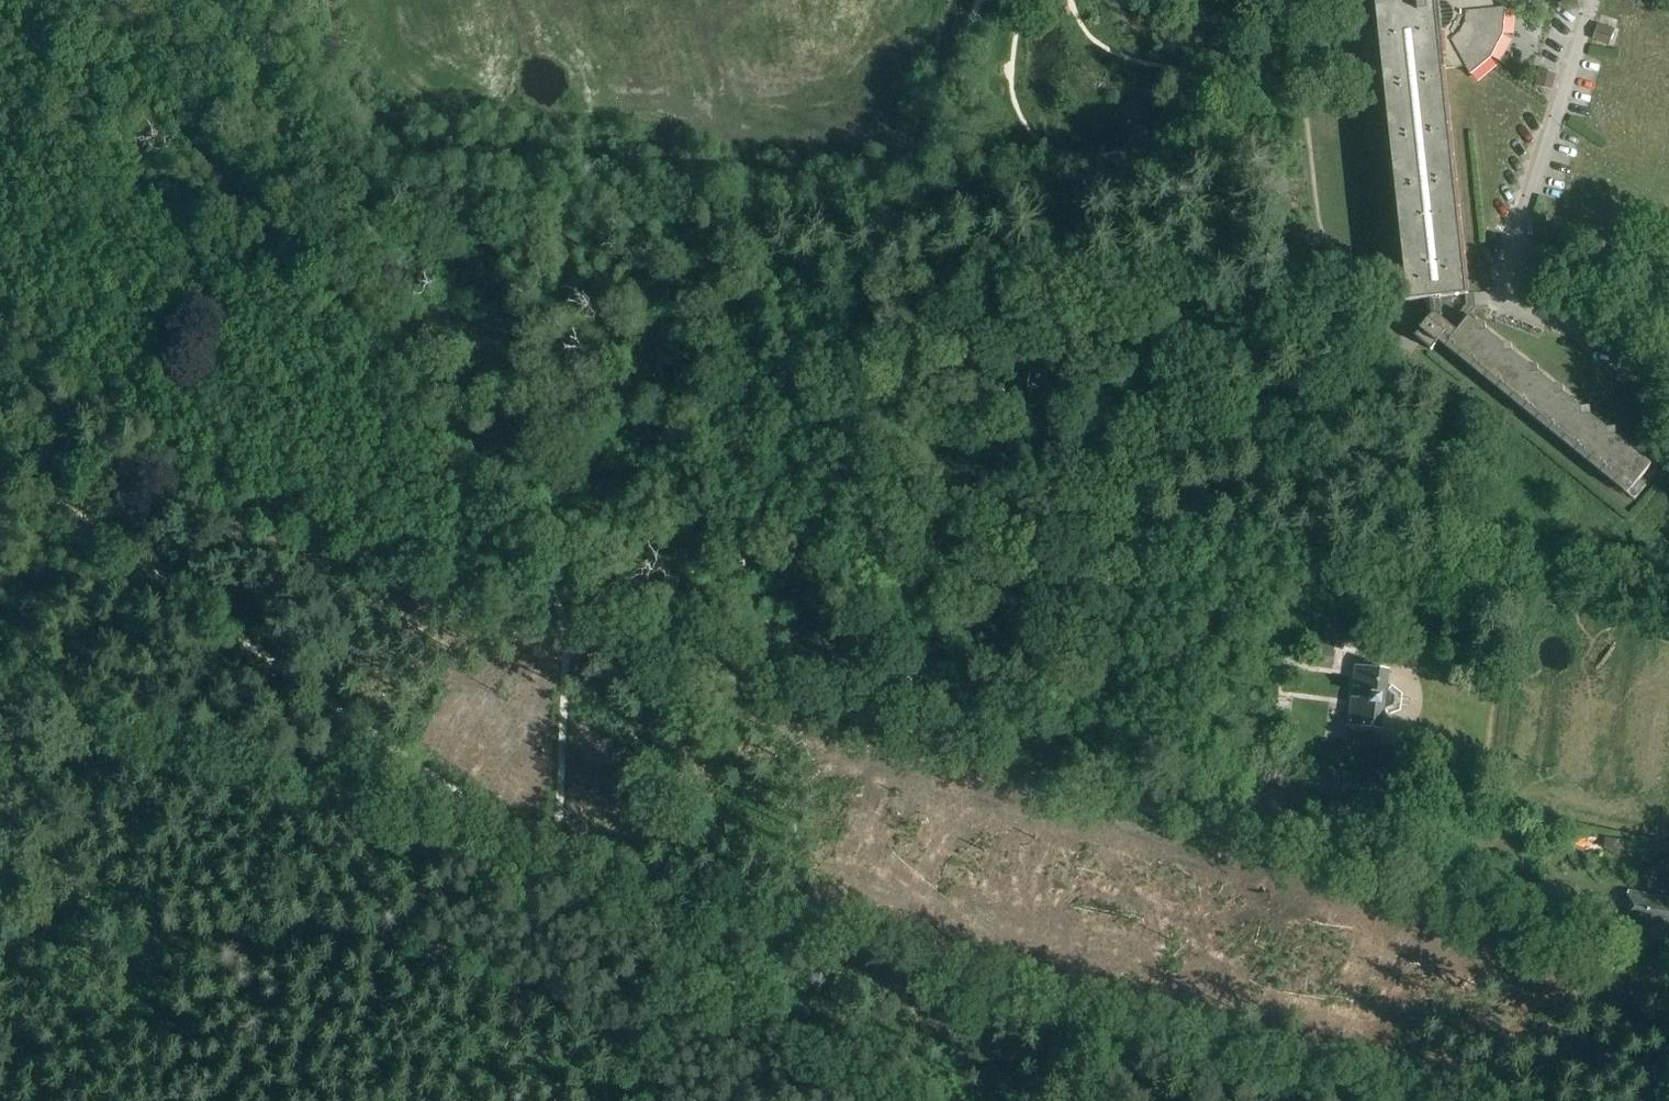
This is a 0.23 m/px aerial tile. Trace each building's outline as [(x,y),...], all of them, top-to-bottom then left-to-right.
[(1406,302),(1432,299),(1434,313),(1414,337),(1432,351),(1439,342),(1628,495),(1652,465),(1469,317),(1465,322),(1454,314),(1452,297),(1469,295),(1445,70),(1466,68),(1470,76),(1471,75),(1491,58),(1503,35),(1506,8),(1493,9),(1490,0),(1373,0),(1406,302)] [(1610,45),(1615,29),(1599,24),(1594,40),(1610,45)] [(1540,68),(1535,85),(1552,90),(1557,74),(1540,68)] [(1336,653),(1314,651),(1313,664),(1334,666),(1336,653)] [(1389,691),(1388,691),(1390,672),(1356,668),(1354,688),(1363,689),(1361,700),(1353,699),(1349,726),(1383,730),(1385,711),(1387,711),(1395,708),(1396,708),(1397,697),(1396,697),(1389,691)] [(1629,892),(1624,923),(1668,930),(1668,899),(1629,892)]
